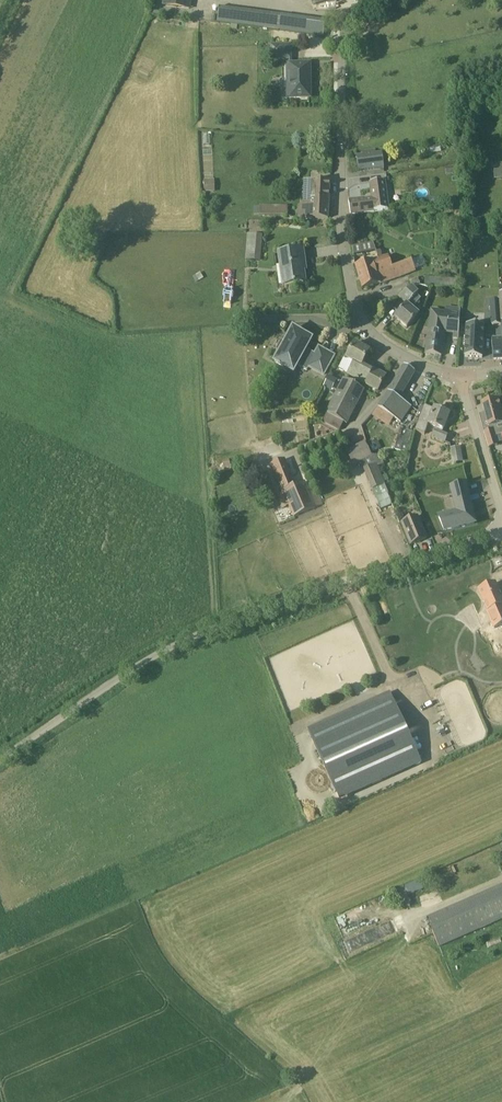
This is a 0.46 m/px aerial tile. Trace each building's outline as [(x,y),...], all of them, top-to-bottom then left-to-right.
[(321,20),(217,7),(215,21),(320,34),(321,20)] [(290,46),(272,46),(272,59),(291,59),(290,46)] [(290,98),(310,98),(310,64),(290,65),(290,98)] [(358,171),(384,168),(382,155),(376,156),(375,150),(362,152),(363,157),(357,158),(358,171)] [(445,167),(446,175),(460,173),(459,165),(445,167)] [(215,192),(215,180),(204,180),(205,192),(215,192)] [(330,181),(312,180),(301,180),(300,206),(293,205),(292,218),(328,219),(330,181)] [(351,215),(388,209),(384,181),(370,182),(372,197),(349,201),(351,215)] [(260,216),(287,216),(287,205),(259,205),(260,216)] [(481,218),(472,218),(473,227),(481,227),(481,218)] [(248,233),(246,260),(259,261),(261,234),(248,233)] [(373,242),(353,246),(354,257),(376,252),(373,242)] [(305,263),(303,249),(278,253),(283,285),(306,282),(303,264),(305,263)] [(416,271),(412,261),(393,268),(388,255),(377,259),(355,266),(362,290),(380,284),(416,271)] [(432,277),(431,285),(455,286),(455,278),(432,277)] [(411,281),(413,287),(421,284),(420,278),(411,281)] [(419,292),(413,287),(401,297),(408,303),(396,318),(407,328),(419,314),(412,309),(421,299),(416,295),(419,292)] [(490,301),(492,325),(501,325),(499,300),(490,301)] [(441,357),(445,328),(454,329),(453,338),(459,339),(460,309),(446,308),(445,313),(432,313),(426,354),(441,357)] [(465,357),(481,358),(482,358),(484,325),(467,325),(466,337),(464,337),(464,345),(466,345),(465,357)] [(285,343),(283,341),(282,341),(276,351),(280,353),(275,362),(284,368),(288,360),(307,371),(309,367),(323,375),(333,357),(319,348),(316,354),(306,349),(308,346),(304,344),(308,338),(293,329),(285,343)] [(492,339),(493,359),(501,359),(501,339),(492,339)] [(378,391),(385,378),(386,376),(373,369),(371,371),(362,366),(369,352),(355,344),(346,359),(354,363),(348,374),(378,391)] [(390,392),(378,408),(388,415),(400,422),(411,406),(399,399),(415,372),(404,366),(389,392),(390,392)] [(346,424),(363,390),(364,389),(345,379),(323,422),(339,431),(344,423),(346,424)] [(501,433),(501,412),(501,413),(498,400),(483,404),(489,427),(492,426),(492,429),(493,430),(484,432),(489,448),(498,445),(495,435),(501,433)] [(434,409),(424,405),(415,431),(425,435),(429,424),(437,427),(432,438),(445,443),(447,436),(442,434),(443,430),(449,414),(434,408),(434,409)] [(406,431),(405,438),(402,452),(408,453),(413,433),(406,431)] [(410,455),(417,457),(423,436),(416,434),(410,455)] [(381,448),(377,441),(369,444),(373,452),(381,448)] [(361,463),(365,470),(376,464),(372,456),(370,453),(369,453),(364,443),(347,452),(354,466),(361,463)] [(460,448),(451,449),(453,463),(462,461),(460,448)] [(373,455),(372,456),(376,464),(378,467),(384,465),(381,456),(381,455),(373,455)] [(223,461),(225,471),(232,470),(231,469),(229,460),(223,461)] [(272,464),(287,500),(308,491),(304,482),(295,486),(284,460),(272,464)] [(368,482),(372,490),(373,490),(376,498),(388,493),(389,493),(384,484),(385,484),(381,476),(368,482)] [(465,484),(451,488),(457,513),(439,518),(445,531),(475,523),(465,484)] [(315,508),(308,491),(287,500),(295,517),(315,508)] [(381,510),(393,505),(390,499),(379,504),(381,510)] [(426,539),(417,516),(401,523),(410,545),(426,539)] [(495,583),(479,590),(488,611),(487,612),(494,629),(501,626),(501,600),(495,583)] [(336,792),(418,755),(391,694),(309,731),(336,792)] [(407,894),(422,889),(419,880),(395,888),(400,905),(409,902),(407,894)] [(501,920),(501,888),(428,921),(440,947),(501,920)] [(362,917),(341,927),(345,934),(365,925),(362,917)]
